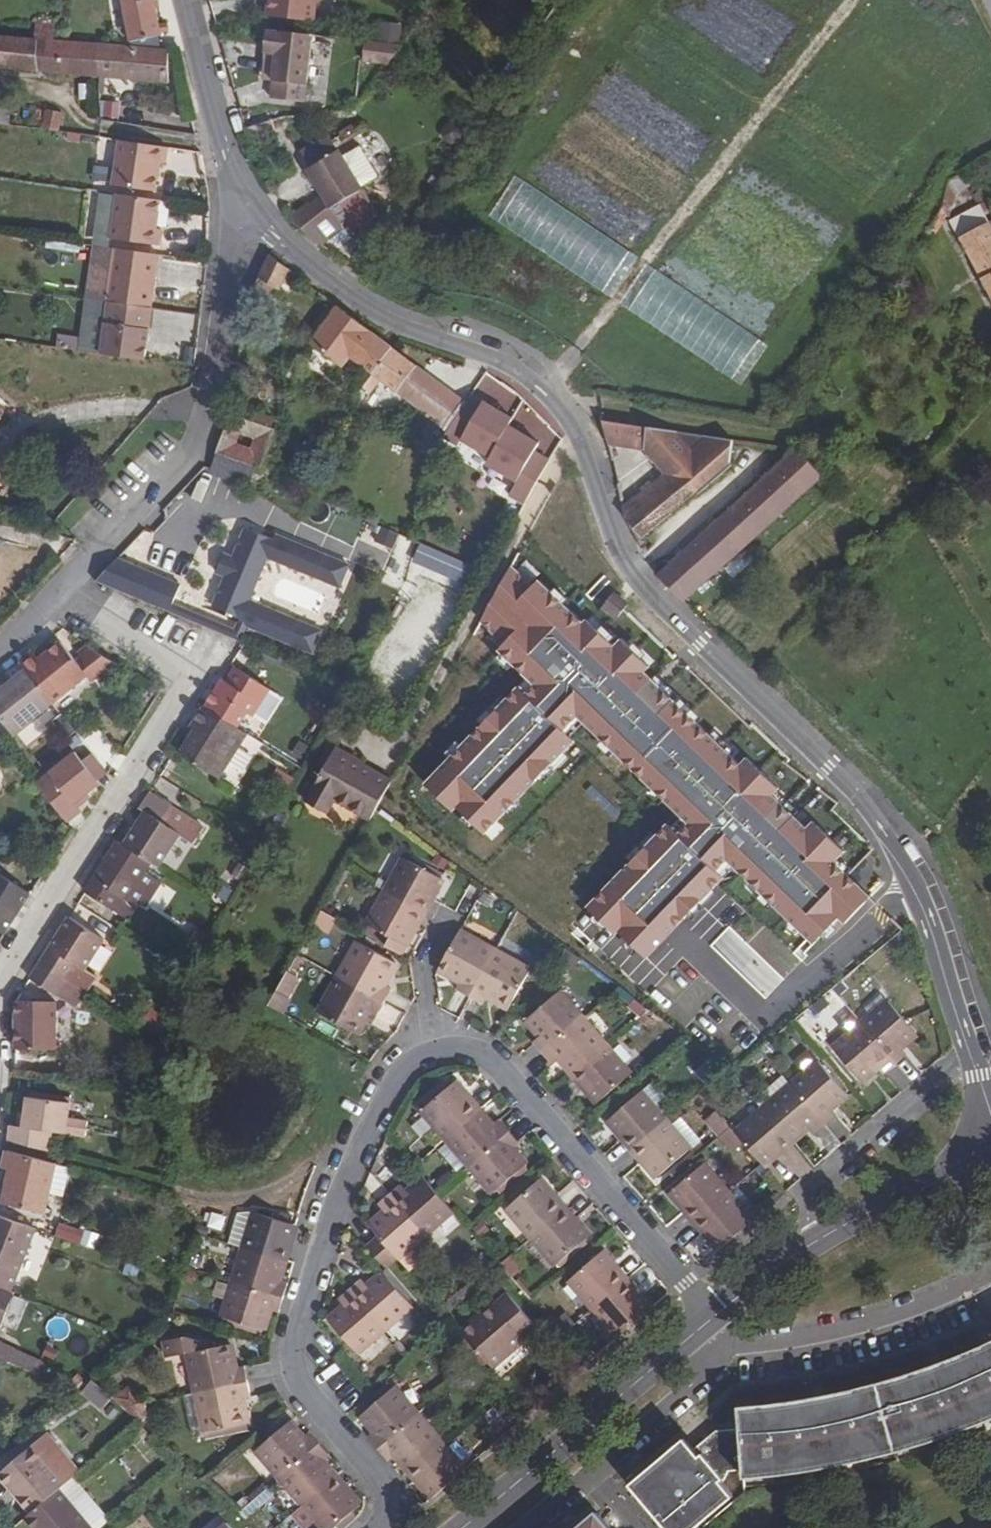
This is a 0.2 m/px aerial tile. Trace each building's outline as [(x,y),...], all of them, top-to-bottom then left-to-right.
[(130,42),(161,35),(160,32),(168,31),(166,23),(158,25),(154,0),(121,0),(130,42)] [(265,15),(313,20),(315,1),(318,0),(267,0),(265,15)] [(381,40),(368,40),(368,63),(402,62),(402,21),(381,21),(381,40)] [(0,36),(0,69),(100,77),(98,44),(61,41),(54,41),(54,25),(35,23),(34,39),(0,36)] [(304,102),(311,34),(266,29),(263,52),(265,52),(275,54),(272,80),(270,97),(304,102)] [(168,50),(98,44),(100,77),(169,83),(168,50)] [(272,80),(275,54),(265,52),(261,79),(272,80)] [(13,96),(0,94),(0,124),(9,125),(13,96)] [(157,129),(160,113),(119,106),(117,122),(157,129)] [(62,113),(46,110),(42,130),(58,131),(62,113)] [(271,121),(243,130),(246,136),(273,127),(271,121)] [(119,141),(113,185),(156,191),(160,163),(165,164),(168,147),(119,141)] [(304,232),(321,246),(342,230),(345,235),(377,216),(360,188),(370,181),(371,184),(378,179),(379,176),(373,166),(371,167),(363,154),(365,153),(361,146),(358,146),(351,150),(352,152),(342,158),(337,151),(306,170),(322,197),(291,220),(304,232)] [(943,203),(926,232),(935,234),(951,210),(956,195),(969,186),(962,172),(949,180),(943,203)] [(155,227),(159,200),(115,194),(109,238),(158,245),(160,227),(155,227)] [(949,221),(990,298),(990,228),(978,205),(949,221)] [(157,260),(158,254),(114,248),(113,253),(157,260)] [(150,307),(157,260),(113,253),(106,301),(107,301),(150,307)] [(270,255),(259,277),(276,287),(280,289),(283,283),(290,270),(270,255)] [(290,270),(283,283),(293,290),(301,279),(290,270)] [(259,277),(250,296),(269,308),(273,300),(270,297),(276,287),(259,277)] [(144,359),(148,328),(151,307),(150,307),(107,301),(104,322),(101,353),(144,359)] [(336,305),(309,342),(342,367),(350,357),(365,369),(372,374),(393,348),(336,305)] [(365,369),(356,381),(371,393),(380,380),(445,428),(465,400),(393,348),(372,374),(365,369)] [(445,428),(443,431),(516,485),(508,496),(516,503),(546,459),(534,449),(537,445),(525,437),(521,443),(465,400),(445,428)] [(257,413),(254,422),(274,429),(277,419),(257,413)] [(229,414),(215,453),(217,455),(211,473),(249,486),(255,467),(260,469),(274,429),(254,422),(229,414)] [(664,475),(622,507),(625,518),(642,538),(695,493),(697,496),(732,466),(729,463),(733,440),(685,432),(651,427),(647,426),(602,420),(608,445),(643,451),(664,475)] [(794,448),(658,576),(683,602),(822,477),(798,449),(794,448)] [(531,544),(591,599),(616,571),(557,516),(531,544)] [(217,572),(226,576),(214,606),(242,618),(240,622),(289,642),(298,621),(250,601),(267,557),(316,577),(325,555),(276,535),(274,539),(246,528),(234,558),(224,554),(217,572)] [(360,536),(352,558),(382,569),(390,548),(360,536)] [(472,586),(480,568),(424,543),(415,561),(472,586)] [(94,581),(238,641),(245,626),(175,597),(180,585),(115,558),(94,581)] [(416,584),(404,577),(385,613),(397,620),(416,584)] [(612,593),(602,606),(616,617),(626,604),(612,593)] [(625,615),(611,633),(620,640),(634,622),(625,615)] [(659,634),(561,764),(606,797),(700,673),(659,634)] [(32,652),(19,663),(52,703),(87,675),(72,657),(61,642),(39,660),(32,652)] [(88,645),(78,653),(97,677),(100,680),(119,665),(88,645)] [(78,653),(72,657),(87,675),(91,681),(97,677),(78,653)] [(0,690),(0,718),(13,734),(52,703),(19,663),(6,673),(12,681),(0,690)] [(213,691),(203,707),(237,728),(246,713),(252,717),(269,689),(234,667),(225,681),(217,694),(213,691)] [(221,679),(213,691),(217,694),(225,681),(221,679)] [(195,730),(179,753),(217,778),(246,734),(237,728),(203,707),(190,727),(195,730)] [(39,787),(74,820),(115,775),(80,743),(39,787)] [(336,746),(307,801),(328,812),(335,799),(371,818),(393,778),(354,758),(355,756),(336,746)] [(270,782),(287,793),(296,778),(280,767),(270,782)] [(145,813),(123,845),(151,863),(157,867),(179,833),(193,842),(202,827),(148,793),(138,809),(145,813)] [(668,801),(647,828),(683,855),(700,832),(704,827),(668,801)] [(806,860),(793,877),(821,899),(833,884),(869,837),(842,817),(840,815),(835,822),(824,838),(810,855),(806,860)] [(704,827),(700,832),(719,846),(722,841),(704,827)] [(815,831),(802,849),(810,855),(824,838),(815,831)] [(700,832),(683,855),(766,918),(772,910),(784,894),(719,846),(700,832)] [(117,841),(85,892),(110,908),(118,896),(127,901),(151,863),(123,845),(117,841)] [(403,858),(385,891),(423,912),(442,879),(403,858)] [(4,934),(30,894),(0,874),(0,931),(4,934)] [(231,875),(216,902),(225,907),(240,880),(231,875)] [(405,945),(423,912),(385,891),(367,925),(391,937),(386,946),(400,954),(405,945)] [(790,924),(784,932),(802,945),(826,910),(809,897),(790,924)] [(338,919),(321,910),(313,924),(330,934),(338,919)] [(772,910),(766,918),(784,932),(790,924),(772,910)] [(84,970),(103,939),(69,917),(39,964),(64,980),(82,991),(92,975),(84,970)] [(367,925),(362,933),(386,946),(391,937),(367,925)] [(455,991),(468,998),(494,952),(458,932),(437,971),(459,983),(455,991)] [(360,943),(340,978),(386,1004),(393,990),(386,986),(398,964),(360,943)] [(529,971),(494,952),(468,998),(482,1005),(486,997),(508,1010),(529,971)] [(693,997),(708,968),(695,961),(679,990),(693,997)] [(64,980),(39,964),(29,978),(72,1006),(82,991),(64,980)] [(286,973),(276,991),(284,996),(295,977),(286,973)] [(379,1017),(386,1004),(340,978),(320,1014),(359,1035),(366,1021),(371,1013),(379,1017)] [(276,991),(268,1005),(283,1013),(291,999),(284,996),(276,991)] [(532,1042),(542,1054),(582,1019),(558,992),(525,1020),(539,1037),(532,1042)] [(55,1001),(15,1002),(15,1049),(55,1049),(55,1001)] [(888,1001),(860,1025),(895,1065),(906,1055),(901,1048),(916,1034),(888,1001)] [(371,1013),(366,1021),(374,1026),(379,1017),(371,1013)] [(605,1046),(582,1019),(542,1054),(552,1065),(559,1060),(572,1075),(605,1046)] [(883,1075),(895,1065),(860,1025),(833,1049),(861,1082),(877,1068),(883,1075)] [(629,1074),(605,1046),(572,1075),(596,1103),(629,1074)] [(818,1061),(790,1085),(824,1125),(836,1115),(830,1108),(846,1094),(818,1061)] [(783,1077),(756,1100),(763,1108),(790,1085),(783,1077)] [(480,1110),(455,1081),(422,1110),(447,1138),(480,1110)] [(813,1135),(824,1125),(790,1085),(763,1108),(792,1141),(807,1128),(813,1135)] [(607,1121),(631,1149),(664,1121),(640,1092),(607,1121)] [(10,1126),(8,1140),(50,1152),(52,1131),(65,1132),(85,1134),(87,1119),(67,1117),(69,1101),(26,1096),(24,1112),(23,1127),(17,1127),(10,1126)] [(763,1108),(735,1133),(764,1166),(792,1141),(763,1108)] [(447,1138),(470,1165),(509,1131),(499,1119),(493,1125),(480,1110),(447,1138)] [(689,1149),(664,1121),(631,1149),(656,1178),(689,1149)] [(730,1127),(719,1137),(733,1152),(743,1143),(730,1127)] [(519,1142),(509,1131),(470,1165),(493,1193),(526,1164),(513,1148),(519,1142)] [(6,1150),(2,1167),(10,1169),(1,1203),(43,1214),(56,1164),(6,1150)] [(669,1193),(694,1221),(726,1193),(702,1164),(669,1193)] [(402,1185),(390,1195),(424,1234),(452,1211),(423,1178),(407,1192),(402,1185)] [(506,1208),(531,1236),(564,1207),(539,1179),(506,1208)] [(751,1221),(726,1193),(694,1221),(718,1250),(751,1221)] [(397,1258),(424,1234),(390,1195),(378,1205),(384,1211),(368,1225),(377,1236),(397,1258)] [(589,1236),(564,1207),(531,1236),(556,1265),(589,1236)] [(285,1262),(296,1225),(254,1212),(243,1248),(285,1262)] [(11,1291),(36,1228),(0,1217),(0,1287),(11,1291)] [(81,1244),(84,1228),(61,1223),(57,1239),(81,1244)] [(377,1236),(366,1246),(385,1268),(397,1258),(377,1236)] [(233,1282),(283,1298),(287,1283),(279,1280),(285,1262),(243,1248),(233,1282)] [(569,1280),(594,1308),(626,1279),(602,1251),(569,1280)] [(515,1255),(503,1265),(514,1278),(526,1268),(515,1255)] [(361,1279),(350,1289),(384,1329),(411,1305),(382,1272),(367,1286),(361,1279)] [(651,1309),(626,1279),(594,1308),(618,1337),(651,1309)] [(270,1309),(279,1311),(283,1298),(233,1282),(222,1316),(264,1329),(270,1309)] [(14,1292),(11,1291),(0,1287),(0,1327),(14,1292)] [(356,1352),(384,1329),(350,1289),(338,1299),(344,1306),(328,1320),(356,1352)] [(507,1293),(461,1332),(493,1369),(538,1330),(507,1293)] [(196,1392),(247,1381),(244,1367),(235,1369),(230,1343),(201,1351),(199,1341),(181,1335),(160,1340),(164,1359),(187,1353),(196,1392)] [(983,1345),(990,1364),(990,1341),(983,1345)] [(8,1363),(14,1350),(0,1343),(0,1360),(8,1363)] [(858,1388),(839,1393),(794,1400),(739,1407),(740,1428),(770,1426),(808,1421),(809,1422),(818,1421),(826,1420),(826,1417),(859,1411),(883,1405),(910,1397),(936,1388),(939,1387),(939,1388),(947,1385),(956,1381),(956,1380),(990,1365),(990,1364),(983,1345),(977,1348),(942,1362),(905,1375),(896,1378),(900,1391),(881,1397),(861,1401),(858,1388)] [(956,1380),(956,1381),(947,1385),(953,1393),(964,1416),(978,1410),(980,1415),(990,1410),(990,1365),(956,1380)] [(877,1383),(858,1388),(861,1401),(881,1397),(900,1391),(896,1378),(877,1383)] [(242,1398),(250,1396),(247,1381),(196,1392),(204,1432),(247,1423),(242,1398)] [(953,1393),(947,1385),(939,1388),(951,1420),(964,1416),(953,1393)] [(128,1386),(112,1398),(123,1408),(145,1403),(128,1386)] [(939,1387),(936,1388),(910,1397),(883,1405),(859,1411),(826,1417),(833,1458),(864,1453),(894,1445),(923,1436),(953,1426),(939,1388),(939,1387)] [(374,1432),(367,1438),(377,1449),(417,1415),(394,1388),(361,1416),(374,1432)] [(145,1403),(123,1408),(140,1423),(147,1418),(145,1403)] [(980,1415),(983,1423),(990,1419),(990,1410),(980,1415)] [(417,1415),(377,1449),(387,1460),(394,1454),(407,1470),(440,1441),(417,1415)] [(832,1453),(826,1420),(818,1421),(817,1431),(819,1456),(832,1453)] [(818,1421),(809,1422),(808,1421),(770,1426),(740,1428),(741,1434),(743,1470),(774,1467),(805,1463),(804,1458),(819,1456),(817,1431),(818,1421)] [(279,1478),(319,1443),(309,1432),(302,1438),(289,1422),(256,1451),(279,1478)] [(953,1426),(923,1436),(925,1443),(955,1433),(953,1426)] [(716,1431),(708,1437),(741,1434),(740,1428),(716,1431)] [(686,1442),(664,1460),(688,1488),(692,1484),(695,1490),(696,1497),(700,1493),(705,1499),(710,1493),(723,1477),(728,1470),(743,1470),(741,1434),(708,1437),(693,1450),(686,1442)] [(923,1436),(894,1445),(896,1452),(925,1443),(923,1436)] [(684,1439),(662,1458),(664,1460),(686,1442),(684,1439)] [(464,1470),(440,1441),(407,1470),(431,1499),(464,1470)] [(322,1460),(329,1455),(319,1443),(279,1478),(302,1504),(335,1476),(322,1460)] [(894,1445),(864,1453),(866,1460),(896,1452),(894,1445)] [(0,1472),(0,1476),(30,1512),(57,1490),(63,1485),(30,1447),(0,1472)] [(864,1453),(833,1458),(835,1466),(866,1460),(864,1453)] [(662,1458),(652,1466),(700,1523),(736,1493),(723,1477),(710,1493),(705,1499),(700,1493),(696,1497),(695,1490),(692,1484),(688,1488),(664,1460),(662,1458)] [(805,1463),(774,1467),(775,1475),(806,1472),(805,1463)] [(630,1485),(666,1527),(694,1527),(700,1523),(652,1466),(630,1485)] [(774,1467),(743,1470),(744,1478),(775,1475),(774,1467)] [(335,1476),(302,1504),(323,1527),(333,1527),(360,1504),(335,1476)] [(25,1517),(34,1527),(89,1527),(57,1490),(30,1512),(25,1517)] [(273,1491),(244,1504),(249,1516),(278,1502),(273,1491)] [(579,1527),(610,1527),(597,1513),(579,1527)]
